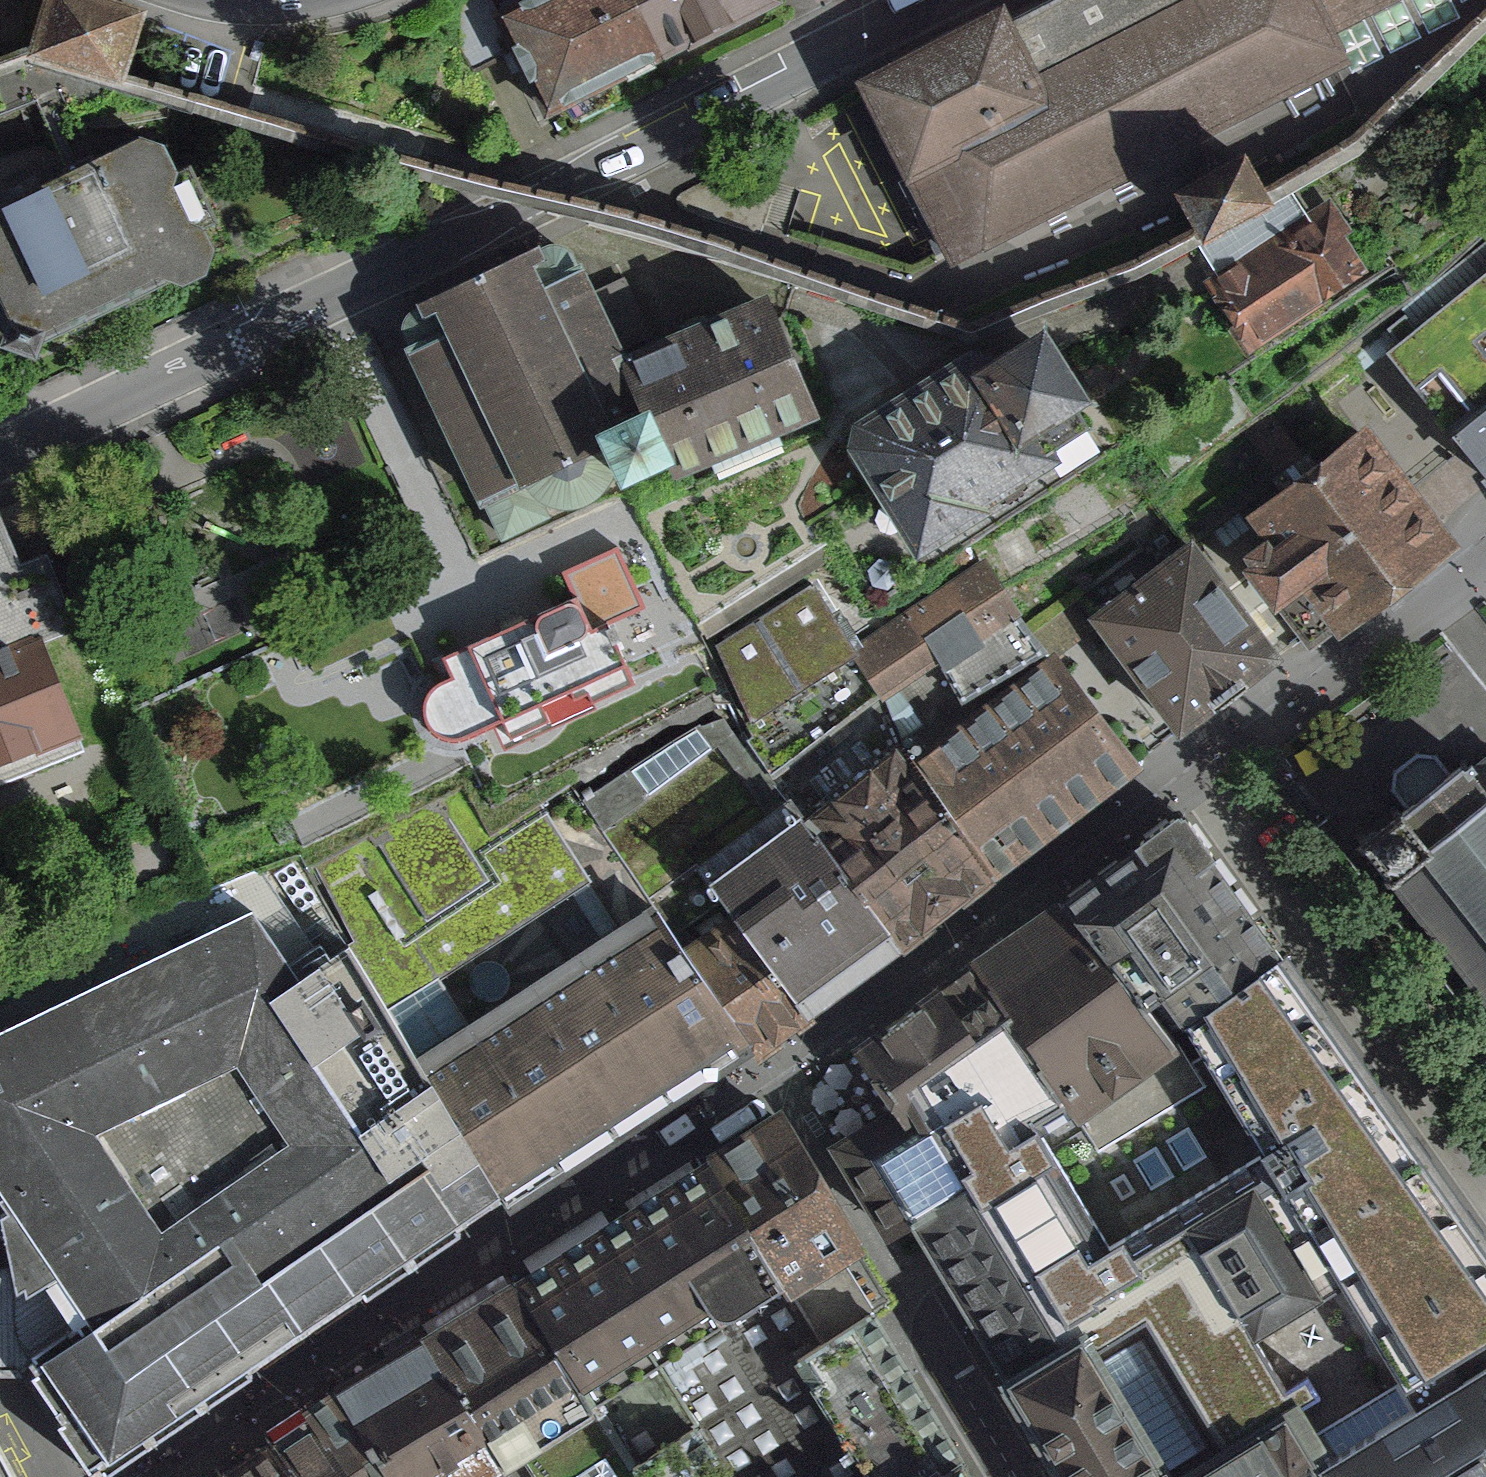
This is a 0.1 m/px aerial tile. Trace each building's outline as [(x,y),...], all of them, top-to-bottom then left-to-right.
[(74,0),(51,0),(31,65),(125,94),(148,23),(74,0)] [(547,111),(672,50),(647,0),(512,0),(496,8),(547,111)] [(672,50),(774,0),(647,0),(672,50)] [(988,37),(982,26),(874,79),(958,250),(1321,73),(1303,37),(1378,0),(1063,0),(988,37)] [(47,343),(182,278),(197,281),(221,269),(231,243),(222,225),(203,219),(185,183),(193,161),(183,141),(154,133),(61,178),(55,166),(0,193),(0,304),(15,335),(12,343),(44,352),(47,343)] [(1255,219),(1229,168),(1156,204),(1182,255),(1255,219)] [(1201,283),(1247,353),(1371,272),(1324,202),(1201,283)] [(627,435),(667,418),(637,354),(595,265),(563,280),(549,250),(442,300),(459,336),(419,355),(492,508),(540,486),(549,502),(569,509),(594,507),(615,491),(623,467),(618,451),(631,446),(627,435)] [(1485,464),(1485,274),(1392,351),(1485,464)] [(788,291),(637,354),(667,418),(627,435),(631,446),(646,481),(701,458),(706,470),(839,414),(788,291)] [(925,399),(868,432),(939,555),(1120,450),(1092,402),(1118,387),(1085,329),(1009,374),(999,357),(925,399)] [(1330,575),(1357,613),(1461,539),(1380,425),(1335,457),(1302,411),(1276,429),(1308,474),(1269,502),(1291,532),(1268,548),(1301,596),(1330,575)] [(0,507),(0,635),(61,611),(39,557),(25,562),(1,507),(0,507)] [(1094,623),(1179,735),(1286,654),(1201,542),(1094,623)] [(900,725),(922,755),(1059,654),(993,564),(856,665),(900,725)] [(472,641),(509,737),(645,685),(621,622),(607,628),(593,593),(472,641)] [(90,734),(53,637),(0,658),(0,768),(90,734)] [(1059,654),(922,755),(1008,871),(1145,771),(1059,654)] [(900,725),(800,799),(908,945),(1008,871),(922,755),(900,725)] [(1364,846),(1485,1006),(1485,753),(1364,846)] [(706,868),(737,910),(813,1014),(908,945),(800,799),(706,868)] [(1212,824),(1088,901),(1153,1004),(1171,992),(1191,1023),(1296,957),(1212,824)] [(99,1466),(507,1199),(416,1061),(291,865),(0,992),(0,1190),(6,1199),(20,1267),(0,1268),(0,1368),(38,1366),(99,1466)] [(1088,901),(989,963),(1027,1022),(1078,1104),(1090,1122),(1189,1060),(1153,1004),(1088,901)] [(416,1061),(507,1199),(750,1042),(687,945),(660,903),(416,1061)] [(737,910),(687,945),(750,1042),(759,1053),(813,1014),(737,910)] [(1191,1023),(1243,1106),(1272,1152),(1255,1163),(1331,1283),(1347,1273),(1412,1377),(1485,1330),(1485,1257),(1349,1041),(1296,957),(1191,1023)] [(966,978),(953,986),(990,1045),(1004,1036),(1027,1022),(989,963),(966,978)] [(863,1043),(900,1102),(922,1088),(990,1045),(953,986),(863,1043)] [(1090,1122),(1078,1104),(1057,1118),(1041,1128),(1118,1249),(1187,1206),(1212,1190),(1255,1163),(1272,1152),(1243,1106),(1191,1023),(1171,992),(1153,1004),(1189,1060),(1090,1122)] [(1004,1036),(990,1045),(922,1088),(983,1184),(1083,1342),(1091,1337),(1148,1301),(1226,1423),(1297,1379),(1263,1325),(1187,1206),(1118,1249),(1041,1128),(1057,1118),(1078,1104),(1027,1022),(1004,1036)] [(900,1102),(842,1138),(903,1234),(915,1227),(983,1184),(922,1088),(900,1102)] [(716,1161),(756,1227),(825,1185),(785,1119),(716,1161)] [(625,1218),(520,1284),(597,1408),(708,1341),(793,1289),(756,1227),(716,1161),(625,1218)] [(1212,1190),(1187,1206),(1263,1325),(1289,1309),(1331,1283),(1255,1163),(1212,1190)] [(1015,1385),(1083,1342),(983,1184),(915,1227),(933,1255),(1015,1385)] [(863,1247),(825,1185),(756,1227),(793,1289),(846,1257),(863,1247)] [(793,1289),(827,1343),(801,1359),(877,1476),(958,1476),(976,1466),(846,1257),(793,1289)] [(1289,1309),(1263,1325),(1297,1379),(1329,1429),(1356,1412),(1412,1377),(1347,1273),(1331,1283),(1289,1309)] [(520,1284),(429,1346),(512,1475),(604,1417),(597,1408),(520,1284)] [(645,1476),(877,1476),(801,1359),(827,1343),(793,1289),(708,1341),(597,1408),(604,1417),(645,1476)] [(1329,1429),(1309,1442),(1331,1476),(1485,1476),(1485,1330),(1412,1377),(1356,1412),(1329,1429)] [(1015,1385),(1073,1476),(1331,1476),(1309,1442),(1329,1429),(1297,1379),(1226,1423),(1169,1459),(1091,1337),(1083,1342),(1015,1385)] [(345,1404),(394,1476),(510,1476),(512,1475),(429,1346),(345,1404)] [(284,1446),(304,1476),(394,1476),(345,1404),(284,1446)] [(240,1476),(304,1476),(284,1446),(240,1476)] [(976,1466),(958,1476),(983,1476),(976,1466)]
